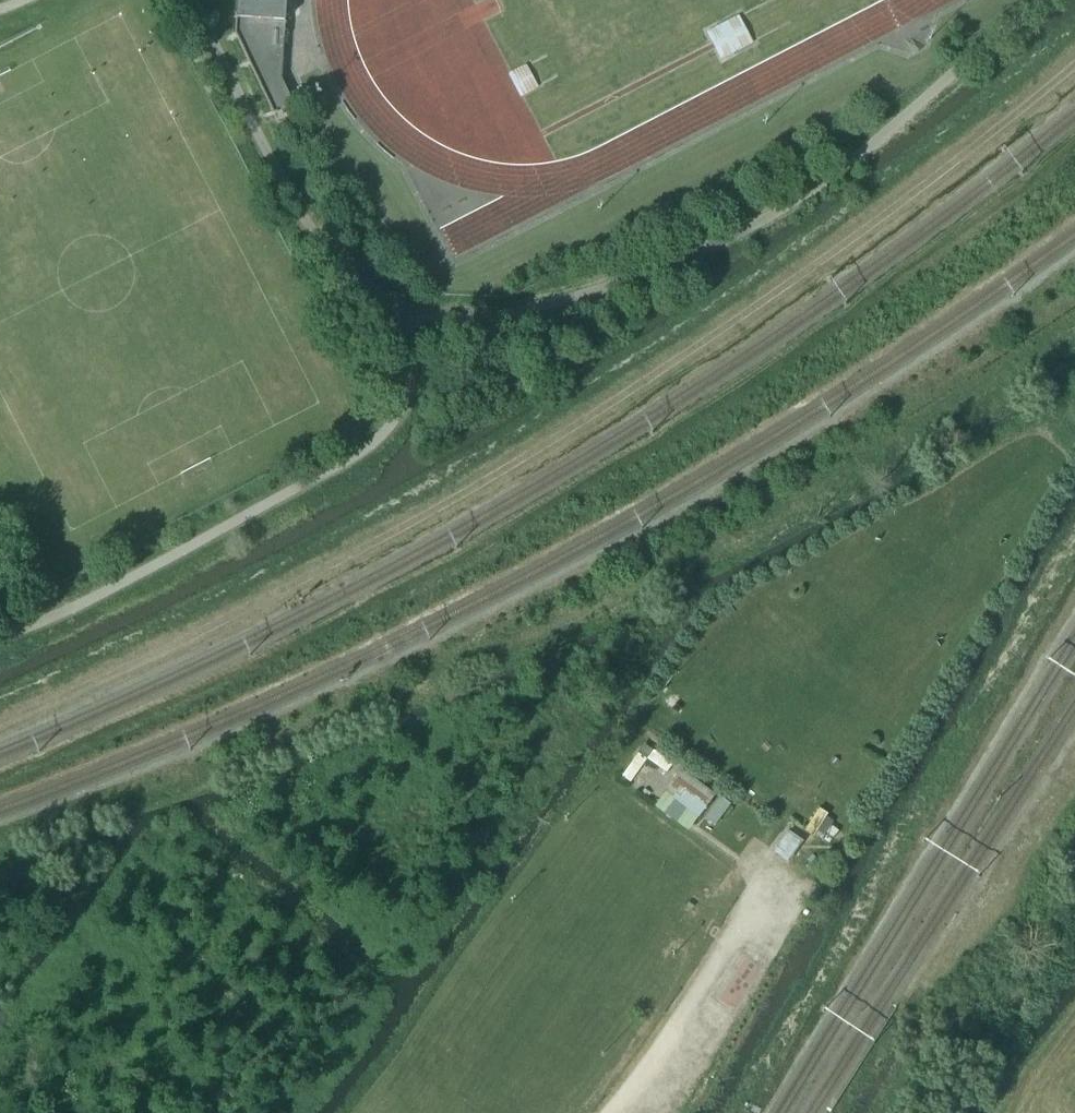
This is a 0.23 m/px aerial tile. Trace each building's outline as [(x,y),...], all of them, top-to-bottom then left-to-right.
[(273,115),(294,106),(281,80),(286,0),(237,0),(235,34),(246,58),(273,115)] [(699,817),(714,797),(679,770),(664,791),(699,817)]
